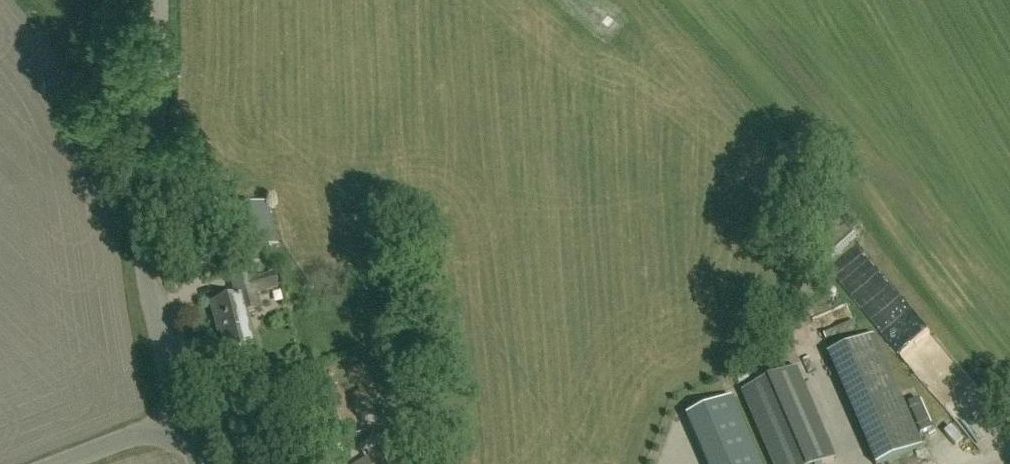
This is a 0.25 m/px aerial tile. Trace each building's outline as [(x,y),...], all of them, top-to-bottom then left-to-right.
[(276,246),(267,206),(237,213),(246,253),(276,246)] [(255,294),(276,288),(273,275),(252,280),(248,268),(228,274),(235,298),(210,305),(215,322),(218,322),(227,355),(255,347),(246,313),(260,310),(255,294)] [(901,336),(903,347),(928,343),(927,332),(901,336)] [(870,463),(894,463),(923,454),(883,338),(833,355),(870,463)] [(919,361),(926,376),(955,360),(948,346),(919,361)] [(796,368),(740,392),(771,463),(827,463),(836,460),(796,368)] [(331,454),(366,433),(339,388),(303,409),(331,454)] [(373,389),(356,395),(359,405),(376,399),(373,389)] [(707,463),(760,463),(731,398),(687,418),(707,463)] [(388,448),(377,430),(366,437),(368,441),(359,447),(366,457),(356,463),(388,463),(381,453),(388,448)]
